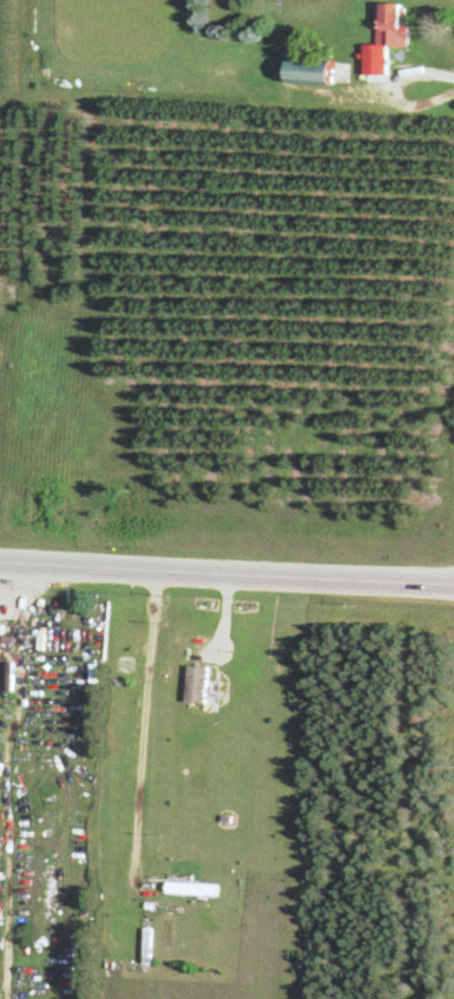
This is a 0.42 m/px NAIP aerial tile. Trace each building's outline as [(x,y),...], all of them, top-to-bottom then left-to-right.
[(362,76),(385,76),(386,48),(406,49),(406,31),(400,31),(401,2),(382,1),(381,13),(372,13),(372,33),(376,33),(375,46),(363,45),(362,76)] [(291,55),(289,80),(333,83),(334,58),(291,55)] [(189,662),(187,696),(208,698),(211,663),(189,662)] [(169,880),(168,892),(217,894),(218,882),(169,880)]
